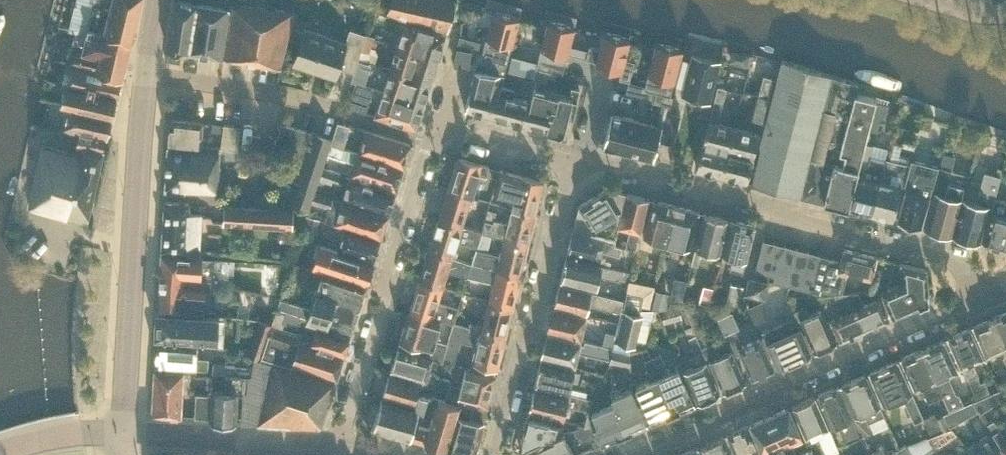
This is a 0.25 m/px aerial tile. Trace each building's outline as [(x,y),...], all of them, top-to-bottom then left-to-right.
[(71,27),(86,31),(84,39),(73,37),(65,67),(60,67),(57,76),(63,79),(61,85),(64,86),(116,99),(140,0),(78,0),(71,27)] [(180,51),(221,57),(229,8),(178,0),(174,0),(166,49),(170,49),(171,52),(179,53),(180,51)] [(447,30),(456,0),(392,0),(388,11),(447,30)] [(231,4),(223,58),(279,67),(293,10),(231,4)] [(487,72),(494,73),(504,75),(506,63),(518,17),(492,10),(480,57),(491,59),(487,72)] [(556,72),(561,73),(574,27),(548,20),(536,67),(533,78),(546,81),(547,75),(554,77),(556,72)] [(397,47),(416,53),(437,60),(446,34),(405,21),(397,47)] [(304,28),(293,63),(335,76),(338,67),(353,71),(355,68),(357,59),(361,49),(366,32),(349,27),(345,41),(304,28)] [(569,45),(567,53),(595,60),(595,61),(621,68),(629,37),(603,30),(598,48),(588,45),(587,49),(569,45)] [(366,35),(361,49),(369,51),(373,37),(366,35)] [(656,91),(653,101),(662,103),(663,100),(671,102),(672,95),(670,95),(681,49),(655,42),(644,85),(644,88),(656,91)] [(389,70),(409,76),(416,53),(397,47),(389,70)] [(361,49),(357,59),(369,63),(374,65),(377,54),(369,51),(361,49)] [(746,67),(746,66),(749,66),(752,55),(749,54),(731,50),(728,62),(746,67)] [(430,83),(437,60),(416,53),(409,76),(430,83)] [(681,63),(676,85),(684,86),(681,95),(709,102),(719,62),(691,55),(689,65),(681,63)] [(357,59),(355,68),(365,72),(366,72),(369,63),(357,59)] [(776,78),(770,101),(765,122),(765,123),(759,146),(761,147),(751,183),(783,191),(815,70),(781,59),(777,79),(776,78)] [(389,70),(382,93),(401,99),(402,100),(423,107),(430,83),(409,76),(389,70)] [(815,70),(783,191),(815,199),(845,79),(815,70)] [(464,110),(487,115),(494,89),(495,89),(495,88),(500,89),(501,86),(504,75),(474,71),(464,110)] [(762,75),(757,97),(767,100),(773,78),(762,75)] [(545,130),(551,102),(554,92),(543,89),(545,82),(536,79),(531,101),(525,100),(519,123),(545,130)] [(845,79),(815,199),(847,207),(858,164),(864,142),(871,115),(874,101),(875,98),(856,93),(858,83),(845,79)] [(360,110),(367,88),(367,86),(361,84),(355,82),(354,84),(347,106),(360,110)] [(717,85),(709,117),(718,119),(725,89),(726,87),(717,85)] [(52,101),(111,117),(111,115),(112,115),(116,99),(64,86),(60,103),(52,101)] [(494,89),(487,115),(519,123),(525,100),(513,97),(515,89),(501,86),(500,89),(495,88),(495,89),(494,89)] [(551,102),(545,130),(563,135),(567,117),(572,119),(579,90),(571,88),(569,95),(554,92),(551,102)] [(401,99),(382,93),(375,115),(415,129),(423,107),(402,100),(401,99)] [(767,100),(757,97),(752,119),(762,122),(767,100)] [(79,133),(79,134),(106,141),(111,117),(52,101),(50,109),(67,113),(63,129),(79,133)] [(874,101),(871,115),(884,119),(888,105),(874,101)] [(611,112),(602,145),(653,158),(657,141),(662,142),(666,122),(669,111),(670,107),(662,105),(658,118),(660,118),(659,124),(611,112)] [(669,111),(666,122),(677,125),(680,114),(669,111)] [(169,123),(168,142),(201,145),(203,122),(172,118),(171,124),(169,123)] [(214,118),(212,134),(224,135),(223,144),(241,146),(244,121),(214,118)] [(337,121),(331,143),(343,147),(349,125),(337,121)] [(701,146),(726,152),(732,127),(708,121),(701,146)] [(315,191),(332,136),(325,134),(311,131),(280,123),(272,154),(303,162),(290,203),(309,209),(311,202),(315,191)] [(759,133),(732,127),(726,152),(752,159),(759,133)] [(357,153),(380,160),(403,167),(411,144),(365,129),(357,153)] [(28,209),(85,223),(106,141),(79,134),(76,146),(84,148),(82,155),(44,146),(28,209)] [(201,145),(168,142),(165,192),(184,193),(184,190),(217,192),(220,147),(201,145)] [(850,208),(871,213),(884,160),(869,156),(872,144),(864,142),(858,164),(864,165),(862,174),(859,173),(850,208)] [(349,149),(343,147),(331,143),(327,155),(337,158),(345,160),(349,149)] [(701,146),(696,169),(720,175),(726,152),(701,146)] [(240,150),(237,150),(228,149),(224,149),(224,160),(239,161),(240,150)] [(726,152),(720,175),(746,181),(752,159),(726,152)] [(396,189),(403,167),(380,160),(357,153),(350,174),(373,181),(396,189)] [(495,187),(500,169),(458,157),(448,189),(471,196),(471,194),(475,196),(491,200),(494,190),(495,187)] [(891,219),(900,184),(903,183),(908,164),(885,158),(884,160),(871,213),(891,219)] [(905,188),(897,220),(920,226),(936,167),(909,160),(903,183),(905,188)] [(924,227),(952,234),(961,198),(945,194),(952,165),(939,161),(935,173),(931,189),(931,191),(933,192),(933,194),(924,227)] [(341,172),(333,170),(323,166),(319,179),(329,183),(337,183),(341,172)] [(975,201),(961,198),(952,234),(979,241),(986,213),(989,214),(994,195),(1001,169),(997,168),(995,175),(983,172),(978,190),(975,201)] [(500,169),(495,187),(494,190),(514,195),(511,207),(535,213),(542,182),(500,169)] [(343,199),(342,201),(388,216),(395,191),(350,177),(343,199)] [(619,207),(622,207),(625,193),(607,188),(578,205),(572,229),(589,234),(591,227),(620,209),(619,207)] [(448,189),(438,220),(465,228),(466,224),(462,223),(471,196),(448,189)] [(333,197),(315,191),(311,202),(329,207),(333,197)] [(648,198),(625,193),(622,207),(623,207),(618,226),(629,229),(624,247),(635,250),(648,198)] [(381,237),(388,216),(342,201),(343,199),(333,197),(329,207),(325,219),(343,225),(381,237)] [(1005,247),(1005,201),(994,198),(991,211),(983,242),(1005,248),(1005,247)] [(665,246),(675,205),(653,199),(644,236),(663,241),(661,245),(665,246)] [(189,203),(165,201),(162,249),(200,252),(202,213),(189,213),(189,203)] [(293,207),(223,203),(222,222),(292,226),(293,207)] [(698,211),(675,205),(665,246),(670,247),(671,243),(674,243),(674,241),(673,241),(674,239),(690,243),(698,211)] [(527,244),(535,213),(511,207),(507,221),(493,218),(492,221),(484,219),(483,223),(480,231),(481,231),(504,237),(503,238),(527,244)] [(704,213),(691,263),(697,265),(701,249),(718,253),(727,218),(704,213)] [(744,264),(754,225),(731,219),(722,253),(732,256),(729,269),(742,272),(744,264)] [(438,220),(428,250),(451,257),(451,255),(456,241),(476,247),(480,233),(465,228),(438,220)] [(317,229),(303,225),(299,238),(304,240),(309,241),(313,242),(317,229)] [(321,244),(320,246),(373,263),(381,237),(343,225),(341,231),(345,232),(339,250),(321,244)] [(598,259),(598,258),(601,247),(618,252),(619,246),(613,244),(614,240),(589,234),(572,229),(567,251),(598,259)] [(527,244),(503,238),(500,254),(476,247),(471,262),(496,267),(496,269),(520,275),(527,244)] [(766,273),(774,243),(762,239),(754,271),(766,273)] [(785,245),(774,243),(766,273),(774,276),(773,282),(775,283),(785,245)] [(785,245),(775,283),(786,285),(796,248),(785,245)] [(373,263),(320,246),(313,267),(322,270),(330,273),(366,285),(373,263)] [(807,251),(796,248),(786,285),(797,288),(807,251)] [(809,291),(808,294),(827,293),(842,292),(847,272),(871,278),(876,257),(843,248),(840,259),(830,257),(829,257),(819,254),(818,254),(809,291)] [(451,255),(451,257),(428,250),(419,280),(441,287),(443,283),(447,270),(467,276),(471,262),(451,255)] [(797,288),(809,291),(818,254),(807,251),(797,288)] [(202,257),(161,254),(159,286),(183,287),(183,276),(201,277),(202,257)] [(597,263),(566,255),(560,279),(595,288),(598,274),(620,279),(622,269),(609,266),(611,261),(598,258),(598,259),(597,263)] [(892,316),(892,317),(928,301),(926,269),(900,263),(901,282),(881,291),(883,296),(880,297),(888,317),(892,316)] [(472,265),(469,275),(477,277),(481,274),(482,267),(472,265)] [(520,275),(496,269),(488,300),(512,306),(520,275)] [(319,321),(351,331),(354,321),(365,285),(330,274),(330,273),(322,270),(316,290),(315,290),(307,317),(319,321)] [(210,289),(211,284),(211,278),(201,277),(183,276),(183,287),(159,286),(158,313),(224,316),(224,314),(216,314),(216,310),(204,309),(205,288),(210,289)] [(674,277),(669,296),(681,299),(686,280),(674,277)] [(745,291),(763,295),(767,282),(749,277),(745,291)] [(649,307),(654,285),(629,279),(623,305),(640,309),(641,305),(649,307)] [(453,322),(455,313),(434,308),(440,291),(441,287),(419,280),(409,311),(441,321),(441,319),(453,322)] [(622,298),(559,283),(554,305),(586,313),(588,303),(619,310),(622,298)] [(743,285),(731,283),(725,303),(738,302),(743,285)] [(701,285),(697,301),(708,304),(713,289),(701,285)] [(665,307),(669,292),(656,289),(651,308),(665,307)] [(863,330),(889,319),(888,317),(880,298),(868,303),(864,305),(858,292),(847,293),(855,309),(863,330)] [(831,319),(839,340),(863,330),(855,309),(847,293),(836,293),(837,295),(835,296),(843,314),(831,319)] [(452,325),(480,332),(504,338),(512,306),(488,300),(482,324),(469,321),(468,326),(454,322),(456,314),(455,313),(453,322),(452,325)] [(747,307),(755,323),(763,319),(761,300),(747,307)] [(691,325),(695,334),(696,333),(695,330),(706,325),(698,305),(684,306),(692,325),(691,325)] [(663,322),(681,317),(678,306),(660,311),(663,322)] [(800,319),(815,351),(836,342),(822,309),(809,315),(805,307),(793,312),(795,316),(797,320),(800,319)] [(276,309),(271,323),(269,329),(280,333),(281,331),(287,313),(276,309)] [(586,317),(553,309),(547,331),(580,339),(583,329),(586,317)] [(723,331),(735,326),(729,310),(716,315),(723,331)] [(441,361),(447,339),(436,336),(441,321),(409,311),(399,341),(397,349),(432,359),(433,358),(441,361)] [(617,342),(634,346),(642,315),(624,311),(617,342)] [(993,317),(1005,345),(1005,311),(993,317)] [(157,335),(218,339),(223,339),(224,316),(158,313),(157,335)] [(773,369),(777,367),(811,353),(797,320),(795,316),(785,320),(761,331),(763,335),(759,337),(760,338),(773,369)] [(993,317),(973,326),(986,356),(1003,349),(1005,355),(1003,356),(1005,361),(1005,345),(993,317)] [(261,356),(261,355),(269,329),(271,323),(261,319),(250,353),(261,356)] [(314,335),(302,332),(298,331),(295,330),(294,335),(299,337),(298,342),(343,356),(351,332),(351,331),(319,321),(314,335)] [(448,363),(453,364),(454,365),(454,364),(457,355),(461,340),(477,344),(473,362),(471,369),(495,375),(497,368),(504,338),(480,332),(452,325),(447,339),(441,361),(449,363),(448,363)] [(719,393),(705,361),(707,360),(705,356),(701,348),(701,347),(695,334),(691,325),(683,328),(687,337),(688,337),(695,354),(688,357),(692,367),(684,370),(698,402),(719,393)] [(965,379),(967,378),(975,397),(989,391),(984,380),(980,382),(977,374),(972,362),(982,358),(969,328),(947,337),(965,379)] [(336,378),(343,356),(298,342),(299,337),(294,335),(284,332),(281,331),(280,333),(269,329),(261,355),(336,378)] [(731,350),(734,357),(741,355),(751,379),(773,369),(760,338),(742,346),(735,329),(724,334),(731,350)] [(579,349),(592,352),(609,357),(611,350),(612,348),(612,347),(602,344),(594,342),(585,340),(584,344),(546,335),(541,358),(574,366),(579,349)] [(612,347),(612,346),(614,337),(605,335),(602,344),(612,347)] [(957,372),(942,339),(922,348),(943,395),(942,395),(948,410),(963,403),(959,395),(955,393),(948,375),(957,372)] [(197,343),(156,341),(155,366),(196,368),(197,343)] [(705,356),(707,360),(709,359),(723,391),(745,381),(734,357),(731,350),(719,355),(714,343),(713,341),(701,347),(701,348),(705,356)] [(628,352),(612,348),(611,350),(609,357),(610,357),(609,361),(609,362),(612,362),(630,365),(629,353),(628,352)] [(942,395),(943,395),(922,348),(900,358),(915,391),(921,387),(928,402),(942,395)] [(447,391),(453,364),(448,363),(444,377),(436,375),(436,373),(429,371),(432,359),(397,349),(390,369),(425,379),(423,384),(446,391),(447,391)] [(668,373),(664,363),(659,353),(650,357),(659,376),(656,377),(672,413),(694,403),(679,368),(668,373)] [(672,413),(656,377),(659,376),(650,357),(649,356),(641,360),(645,369),(643,370),(647,380),(635,385),(636,387),(642,401),(651,422),(672,413)] [(243,423),(259,424),(274,363),(253,357),(250,375),(246,375),(245,392),(243,423)] [(923,419),(919,411),(897,359),(869,371),(883,405),(902,397),(913,423),(923,419)] [(275,360),(274,363),(259,424),(317,426),(319,426),(321,425),(335,380),(275,360)] [(540,361),(534,384),(585,397),(586,391),(569,387),(573,369),(540,361)] [(212,372),(234,373),(235,363),(213,362),(212,372)] [(486,409),(487,406),(495,375),(471,369),(466,367),(461,386),(450,383),(451,379),(450,379),(454,365),(453,364),(447,391),(446,391),(444,399),(445,399),(459,403),(472,406),(486,409)] [(183,371),(155,370),(152,414),(181,416),(183,371)] [(209,421),(235,423),(237,391),(245,392),(246,375),(225,373),(224,391),(211,390),(210,395),(209,418),(209,421)] [(413,405),(412,408),(417,409),(423,411),(428,397),(417,394),(420,383),(389,373),(382,395),(413,405)] [(872,430),(867,417),(882,411),(879,404),(865,373),(842,383),(855,413),(851,415),(855,424),(860,436),(872,430)] [(533,388),(527,411),(563,420),(565,413),(569,413),(571,404),(579,406),(579,409),(581,410),(582,409),(588,410),(589,407),(591,398),(585,397),(534,384),(533,388)] [(817,394),(832,427),(835,433),(855,424),(851,415),(838,385),(817,394)] [(610,397),(613,404),(611,405),(624,434),(651,422),(642,401),(638,403),(635,395),(632,387),(621,392),(620,389),(616,387),(610,390),(611,394),(611,396),(610,397)] [(209,418),(210,395),(195,394),(194,417),(209,418)] [(987,394),(972,401),(980,413),(993,403),(987,394)] [(432,398),(428,413),(433,414),(438,397),(433,396),(432,398)] [(826,446),(830,454),(831,454),(839,452),(840,454),(842,454),(832,433),(831,434),(830,431),(829,432),(813,396),(792,405),(806,437),(818,432),(825,447),(826,446)] [(458,409),(459,403),(445,399),(444,399),(439,397),(429,428),(418,425),(414,440),(446,449),(458,409)] [(372,428),(409,438),(413,423),(417,409),(412,408),(381,399),(372,428)] [(959,407),(964,418),(976,410),(972,401),(959,407)] [(468,418),(472,406),(459,403),(458,409),(446,449),(469,454),(475,454),(483,422),(468,418)] [(592,423),(588,424),(597,446),(601,444),(624,434),(611,405),(592,413),(590,419),(592,423)] [(813,454),(810,449),(796,454),(791,443),(802,439),(788,407),(769,415),(787,454),(813,454)] [(527,415),(519,447),(525,449),(561,431),(563,423),(562,423),(563,420),(527,411),(527,415)] [(942,413),(936,416),(935,413),(923,418),(929,433),(949,427),(947,424),(942,413)] [(769,415),(750,423),(764,454),(775,451),(776,454),(787,454),(769,415)] [(993,419),(986,424),(992,433),(999,428),(993,419)] [(413,423),(409,438),(414,440),(418,425),(413,423)] [(561,432),(561,431),(525,449),(528,454),(573,454),(569,444),(579,441),(593,439),(596,446),(597,446),(588,424),(585,425),(577,424),(578,427),(561,432)] [(726,434),(736,454),(760,454),(747,425),(726,434)] [(999,428),(992,433),(1005,454),(1005,439),(999,428)] [(992,440),(987,433),(978,439),(985,451),(978,454),(1001,454),(992,440)] [(723,435),(701,445),(705,454),(732,454),(723,435)] [(914,454),(933,454),(937,453),(926,436),(907,444),(914,454)] [(698,446),(678,454),(702,454),(698,446)] [(867,453),(869,454),(885,454),(881,447),(880,447),(867,453)]
